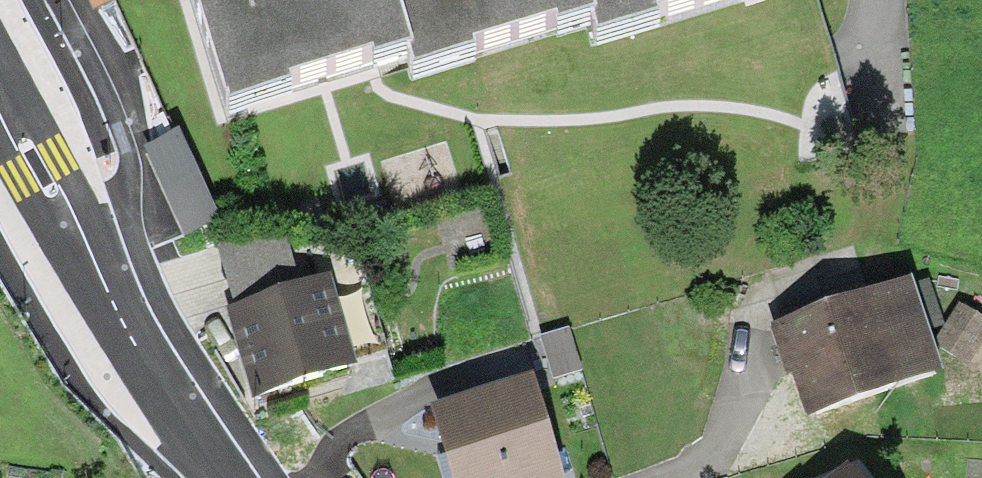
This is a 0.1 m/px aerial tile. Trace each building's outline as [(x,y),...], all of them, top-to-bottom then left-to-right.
[(221,117),(408,61),(390,0),(186,0),(221,117)] [(408,61),(413,76),(595,21),(589,0),(390,0),(408,61)] [(595,21),(601,40),(737,0),(589,0),(595,21)] [(219,220),(177,130),(143,146),(185,236),(219,220)] [(234,306),(225,309),(255,398),(353,366),(324,277),(301,285),(288,247),(214,244),(234,306)] [(912,281),(772,325),(786,373),(793,371),(806,413),(941,371),(912,281)] [(566,330),(541,338),(553,378),(579,370),(566,330)] [(968,368),(981,376),(981,344),(968,368)] [(432,407),(452,477),(561,477),(532,378),(432,407)] [(824,477),(861,477),(846,459),(824,477)]
